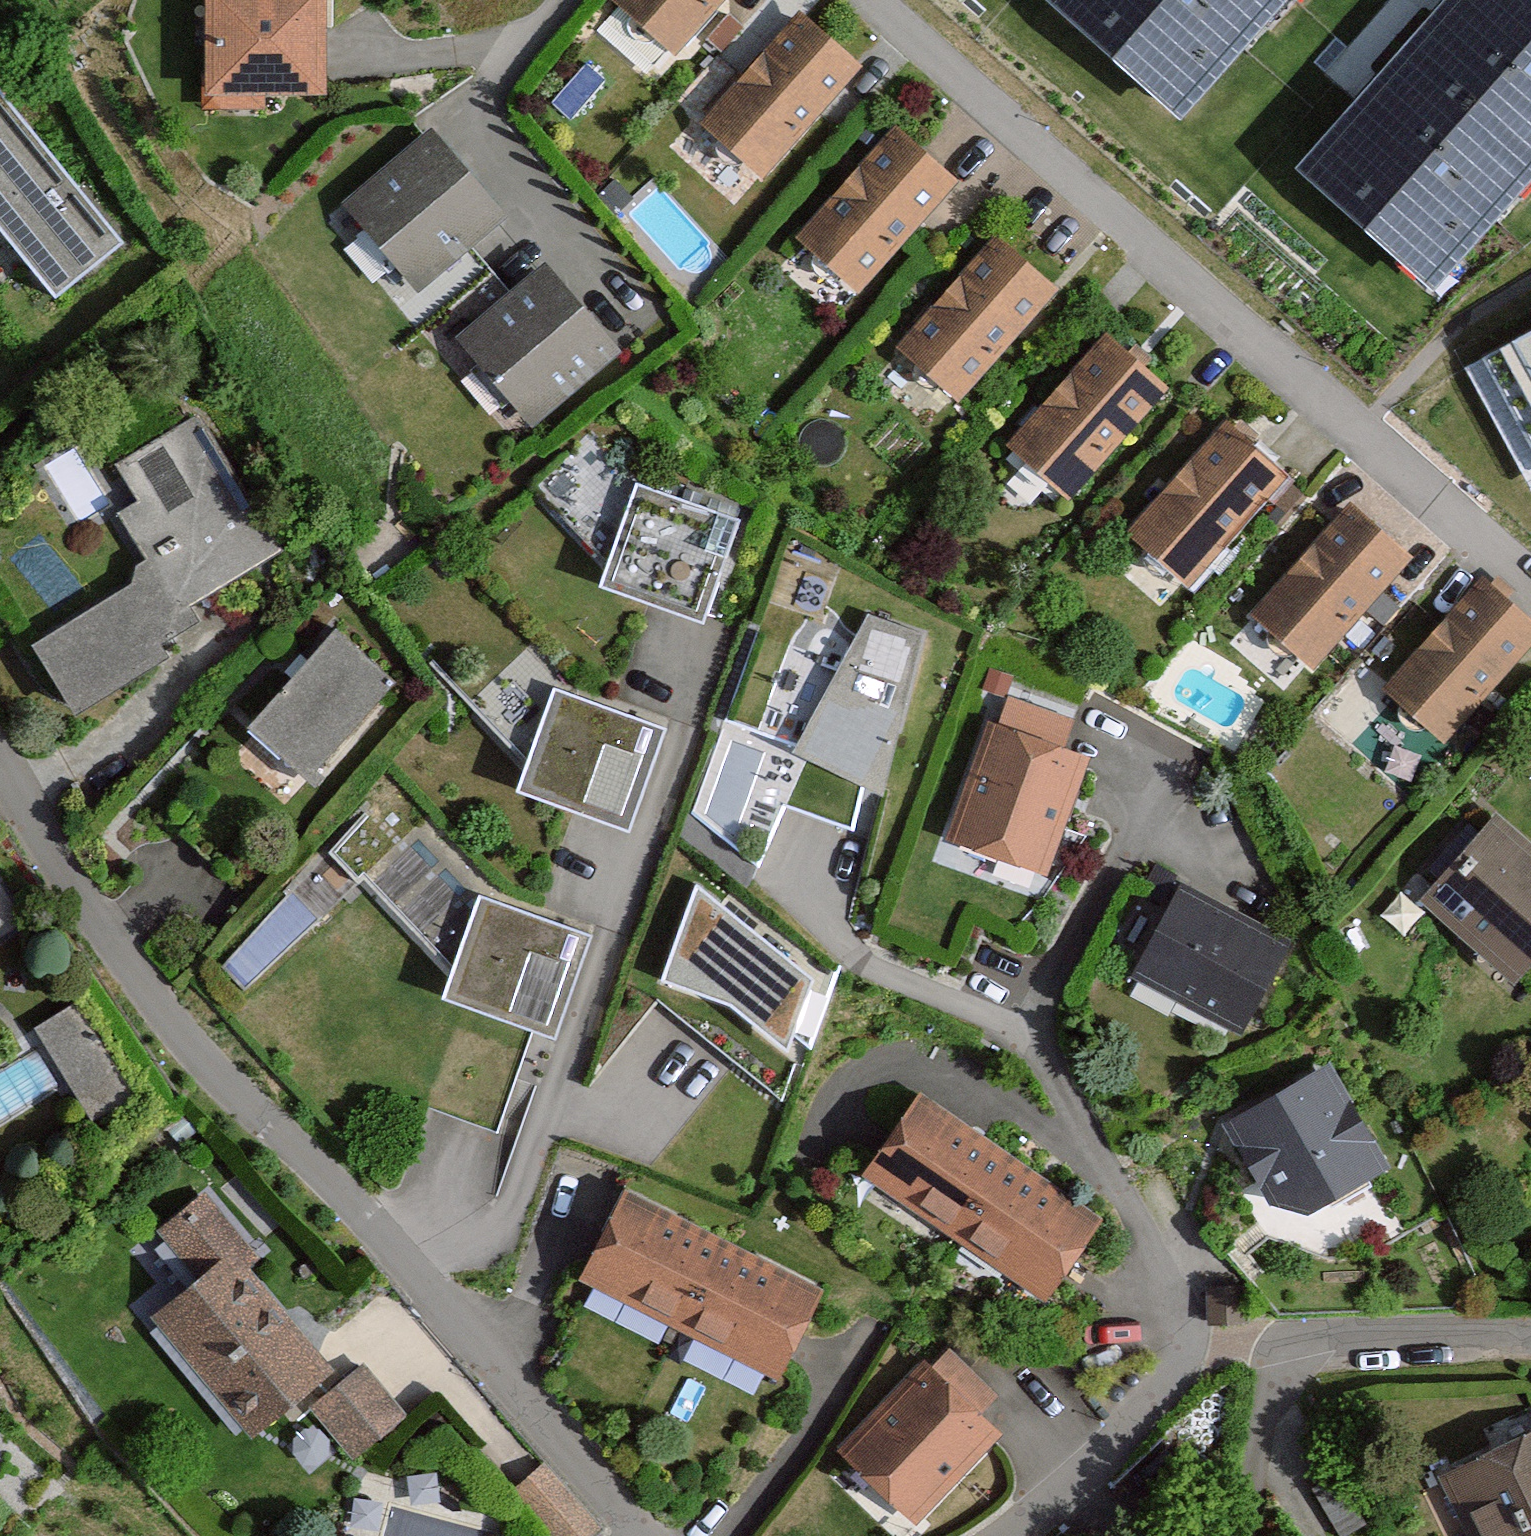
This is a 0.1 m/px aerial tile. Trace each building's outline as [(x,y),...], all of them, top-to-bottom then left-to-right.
[(610,15),(672,76),(739,0),(624,0),(610,15)] [(1284,0),(1051,0),(1181,117),(1286,1),(1284,0)] [(1530,180),(1530,0),(1446,0),(1395,56),(1530,180)] [(336,6),(208,5),(211,118),(338,118),(336,6)] [(795,29),(697,137),(760,193),(858,86),(795,29)] [(1395,56),(1292,169),(1428,293),(1530,180),(1395,56)] [(51,294),(117,238),(0,102),(0,234),(51,294)] [(432,137),(342,215),(421,307),(511,229),(432,137)] [(890,139),(793,246),(856,303),(953,195),(890,139)] [(993,252),(895,360),(958,416),(1056,309),(993,252)] [(544,273),(454,350),(533,442),(624,365),(544,273)] [(1530,446),(1530,331),(1483,358),(1530,446)] [(1108,350),(1009,460),(1069,513),(1168,404),(1108,350)] [(84,622),(121,682),(192,638),(181,620),(278,559),(194,426),(111,478),(132,512),(111,525),(148,582),(84,622)] [(1224,438),(1126,546),(1189,602),(1287,495),(1224,438)] [(639,506),(606,601),(715,640),(748,544),(639,506)] [(1347,521),(1249,629),(1312,685),(1409,578),(1347,521)] [(1387,693),(1441,739),(1530,634),(1530,626),(1481,584),(1387,693)] [(916,638),(856,618),(780,756),(867,802),(916,638)] [(337,649),(252,745),(318,803),(403,707),(337,649)] [(670,750),(554,712),(519,816),(635,854),(670,750)] [(733,826),(772,749),(732,729),(693,806),(733,826)] [(990,730),(942,852),(1055,895),(1103,773),(990,730)] [(1424,913),(1528,999),(1530,996),(1530,857),(1496,828),(1424,913)] [(27,940),(0,895),(0,956),(27,940)] [(1180,896),(1130,1002),(1247,1057),(1297,951),(1180,896)] [(669,989),(801,1019),(819,940),(687,910),(669,989)] [(594,957),(479,917),(444,1016),(558,1056),(594,957)] [(79,999),(39,1023),(90,1110),(130,1087),(79,999)] [(0,1072),(0,1117),(58,1084),(38,1050),(0,1072)] [(1331,1053),(1217,1119),(1273,1214),(1308,1220),(1398,1168),(1331,1053)] [(1040,1300),(1090,1223),(904,1102),(854,1179),(1040,1300)] [(298,1416),(349,1476),(406,1428),(359,1373),(336,1392),(240,1281),(254,1270),(201,1207),(155,1246),(194,1292),(148,1331),(253,1455),(298,1416)] [(621,1209),(577,1300),(678,1348),(722,1257),(621,1209)] [(820,1302),(723,1256),(677,1350),(774,1397),(820,1302)] [(832,1466),(908,1535),(924,1535),(1004,1451),(920,1372),(832,1466)] [(1456,1535),(1530,1535),(1530,1443),(1433,1489),(1456,1535)] [(510,1502),(539,1535),(595,1535),(541,1475),(510,1502)]
